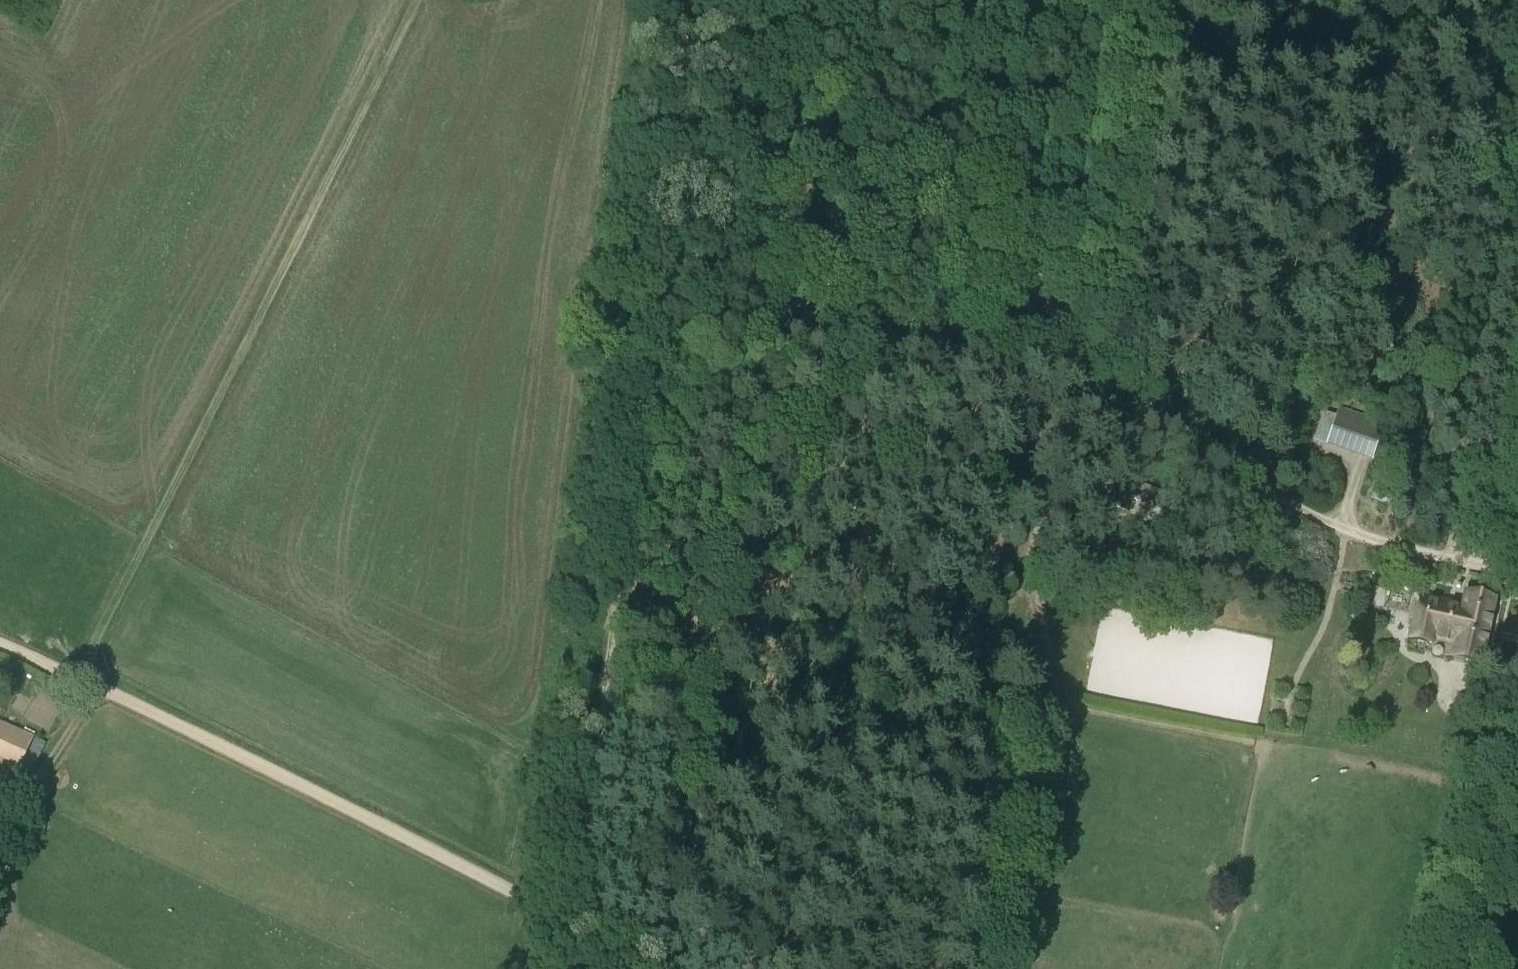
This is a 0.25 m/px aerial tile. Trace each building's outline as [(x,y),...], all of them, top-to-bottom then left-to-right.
[(1386,423),(1371,419),(1359,455),(1374,460),(1386,423)] [(1478,665),(1481,665),(1495,601),(1465,594),(1462,606),(1422,597),(1413,636),(1448,644),(1445,657),(1479,664),(1478,665)] [(0,724),(0,747),(24,758),(32,738),(0,724)]
